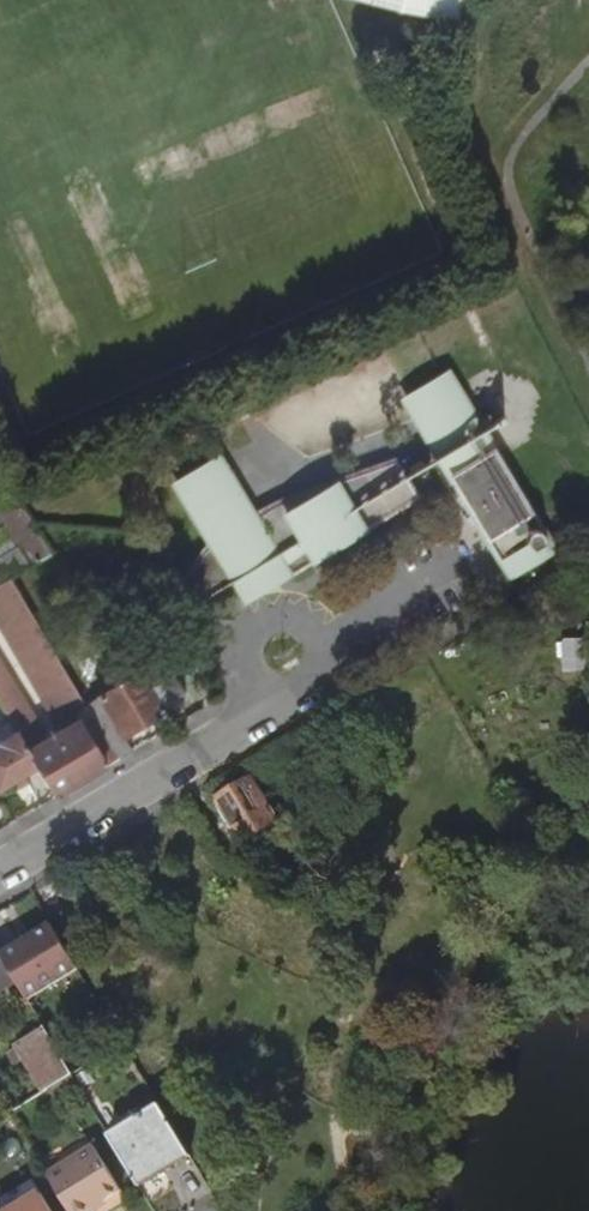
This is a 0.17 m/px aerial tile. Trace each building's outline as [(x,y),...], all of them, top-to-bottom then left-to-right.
[(510,578),(560,548),(536,508),(451,367),(441,372),(400,397),(448,477),(446,478),(466,511),(469,509),(510,578)] [(275,501),(252,515),(231,470),(227,473),(220,462),(208,465),(198,469),(190,475),(178,488),(184,499),(180,501),(211,545),(201,556),(196,562),(193,568),(188,577),(185,589),(183,597),(182,610),(183,611),(186,611),(192,605),(230,583),(242,604),(420,498),(395,458),(275,501)] [(34,565),(52,554),(15,492),(0,502),(0,507),(34,565)] [(10,580),(23,572),(14,558),(0,566),(0,585),(10,580)] [(34,683),(56,719),(84,702),(10,580),(0,585),(0,623),(6,634),(23,664),(34,683)] [(143,671),(167,711),(187,699),(160,654),(139,666),(143,671)] [(18,732),(25,743),(43,733),(0,660),(0,701),(18,732)] [(86,706),(118,760),(133,751),(125,737),(167,711),(143,671),(128,680),(121,669),(103,680),(110,691),(86,706)] [(84,702),(56,719),(63,730),(79,720),(107,766),(118,760),(86,706),(84,702)] [(29,750),(38,765),(57,796),(107,766),(79,720),(63,730),(29,750)] [(1,788),(38,765),(29,750),(25,743),(18,732),(2,742),(3,744),(0,746),(0,786),(1,788)] [(222,798),(250,838),(281,818),(254,778),(222,798)] [(54,926),(5,956),(21,982),(32,1000),(80,970),(54,926)] [(21,982),(5,956),(0,959),(0,996),(21,982)] [(20,1048),(48,1092),(53,1089),(77,1074),(58,1043),(50,1029),(20,1048)] [(84,1086),(109,1135),(122,1127),(88,1067),(77,1074),(84,1086)] [(53,1089),(61,1100),(84,1086),(77,1074),(53,1089)] [(109,1135),(140,1187),(191,1157),(160,1104),(122,1127),(109,1135)] [(65,1196),(74,1210),(94,1210),(98,1209),(95,1204),(122,1188),(97,1147),(52,1174),(65,1196)] [(55,1210),(74,1210),(65,1196),(51,1205),(55,1210)] [(28,1210),(47,1210),(41,1202),(28,1210)]
